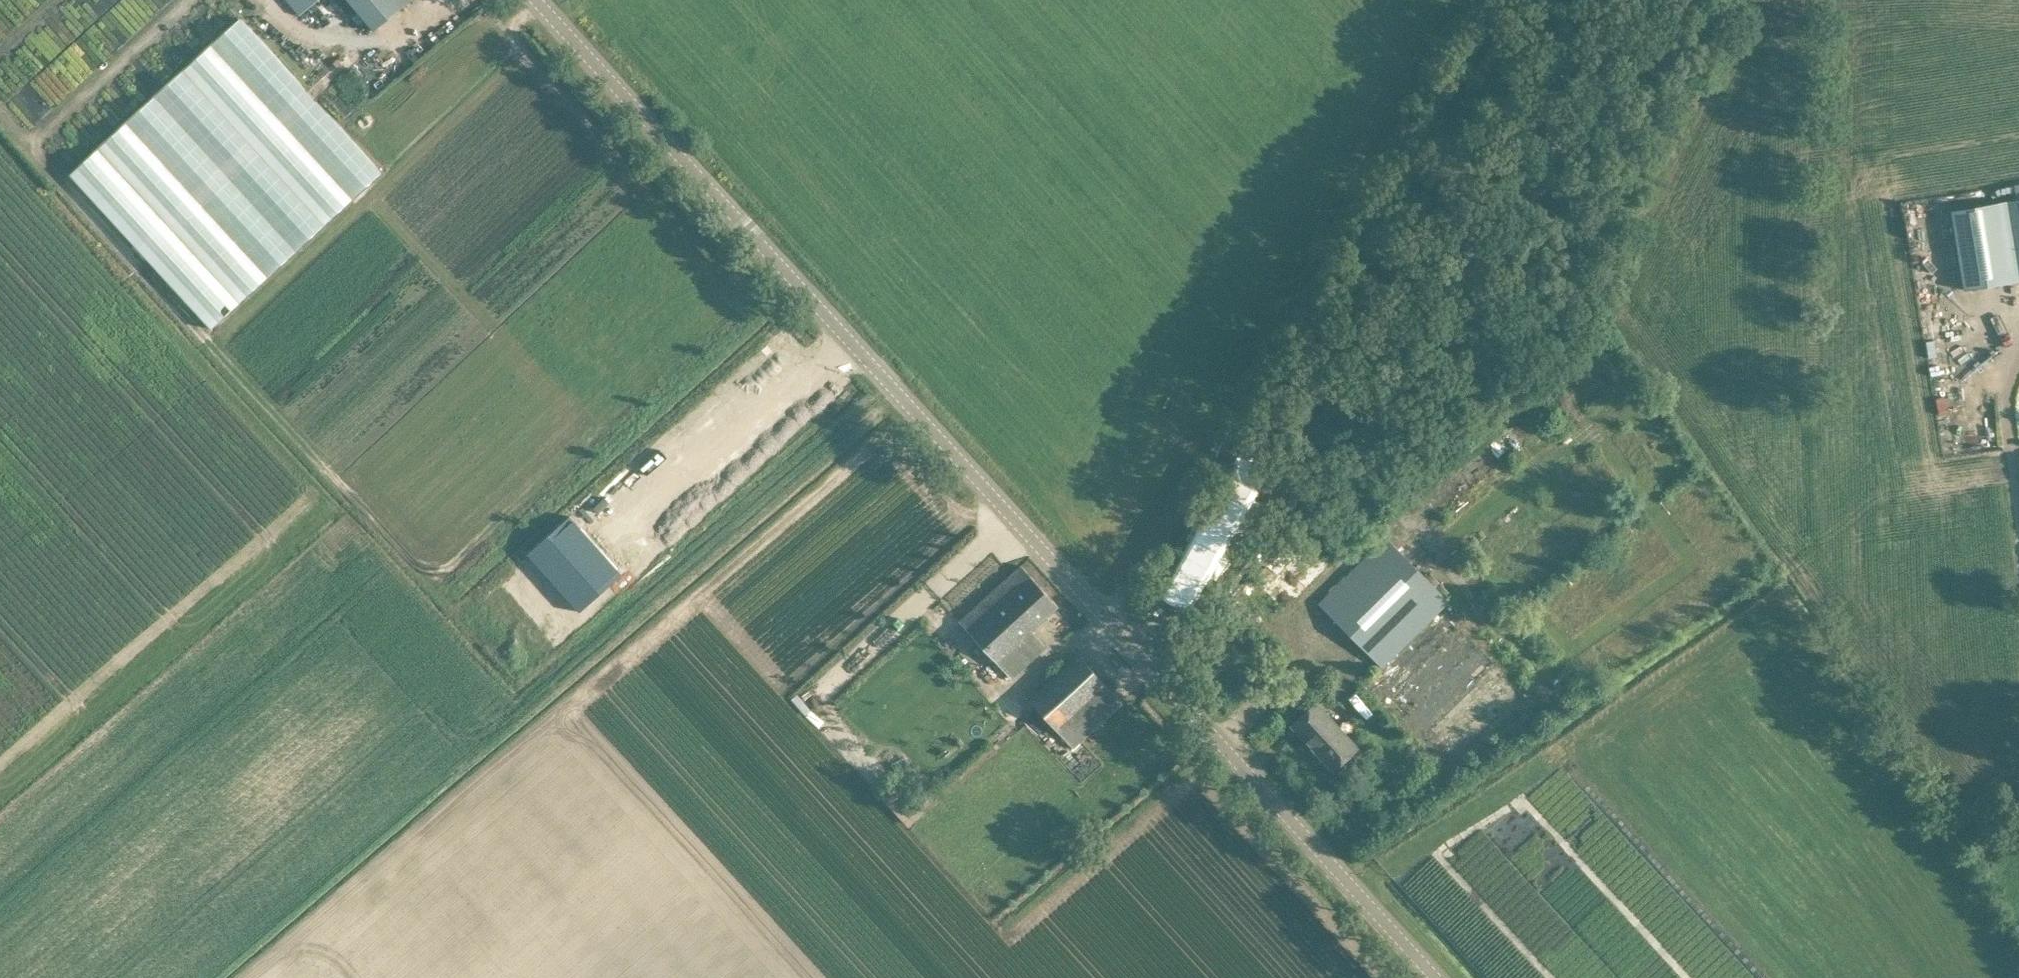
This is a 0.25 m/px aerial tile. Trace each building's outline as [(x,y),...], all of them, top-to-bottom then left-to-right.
[(300,15),(318,0),(287,0),(300,15)] [(374,31),(410,0),(348,0),(374,31)] [(240,19),(70,175),(211,329),(381,173),(339,127),(294,78),(240,19)] [(1949,211),(1963,291),(2018,281),(2018,183),(2015,183),(2015,185),(2017,200),(2008,201),(1949,211)] [(1608,365),(1601,370),(1613,386),(1620,380),(1608,365)] [(623,574),(570,515),(528,553),(580,612),(623,574)] [(1250,576),(1229,598),(1257,630),(1280,605),(1286,610),(1330,564),(1298,533),(1254,579),(1250,576)] [(1381,667),(1449,600),(1386,537),(1319,604),(1381,667)] [(1021,565),(1006,578),(960,621),(1008,674),(1042,642),(1032,630),(1058,606),(1021,565)] [(1381,667),(1362,687),(1454,778),(1541,691),(1450,599),(1449,600),(1381,667)] [(1073,748),(1108,716),(1122,703),(1079,655),(1064,668),(1029,700),(1073,748)] [(1333,771),(1348,757),(1358,748),(1317,702),(1292,725),(1333,771)]
